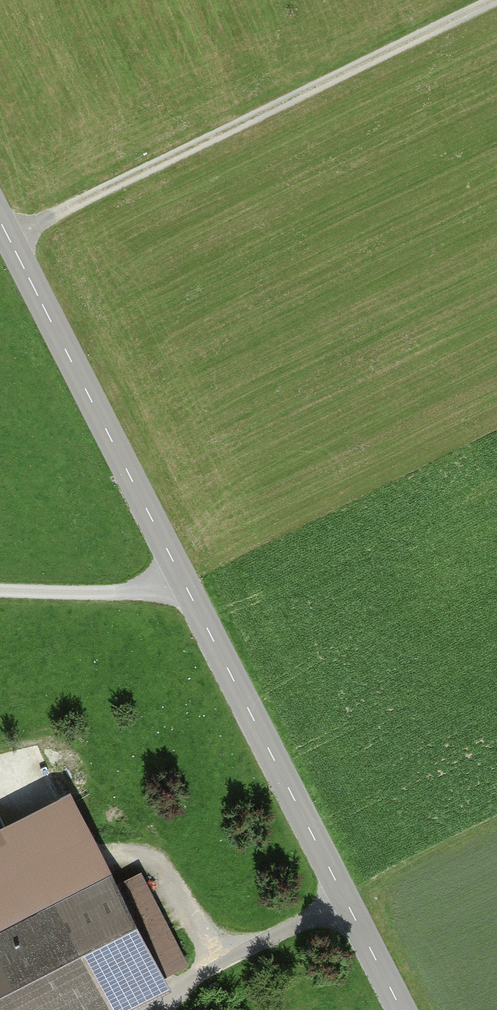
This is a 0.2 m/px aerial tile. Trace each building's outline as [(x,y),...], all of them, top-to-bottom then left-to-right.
[(0,845),(0,1009),(112,1009),(188,971),(141,881),(124,890),(72,788),(0,825),(9,841),(0,845)]
